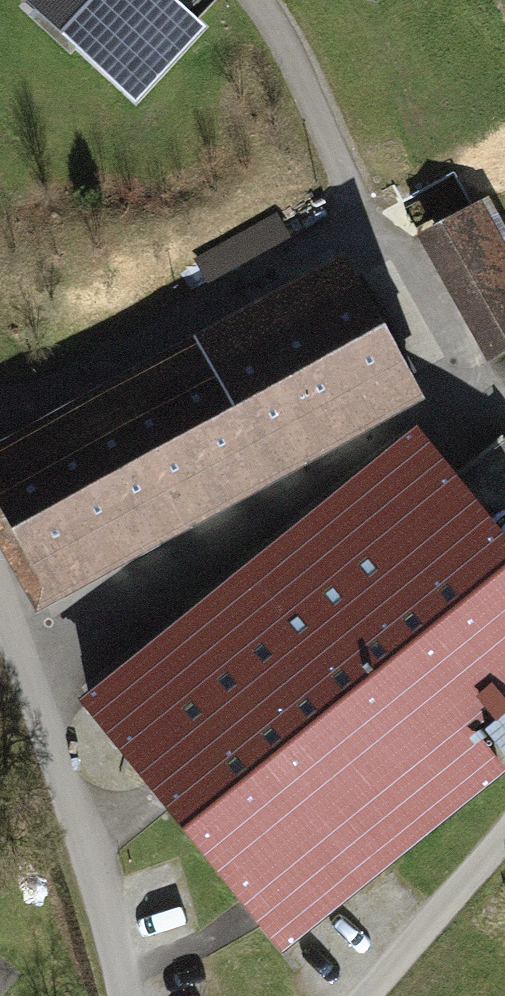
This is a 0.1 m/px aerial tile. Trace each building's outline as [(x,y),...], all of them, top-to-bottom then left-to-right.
[(31,3),(133,97),(197,27),(168,0),(33,0),(31,3)] [(421,240),(488,362),(504,352),(504,258),(478,209),(421,240)] [(0,476),(0,491),(46,575),(403,379),(351,284),(0,476)] [(231,578),(235,584),(261,616),(439,472),(410,435),(231,578)] [(504,552),(504,439),(504,438),(449,483),(504,552)] [(89,702),(259,910),(281,937),(497,762),(471,729),(504,702),(504,552),(449,483),(439,472),(261,616),(235,584),(89,702)] [(485,731),(504,756),(504,755),(504,714),(485,731)]
